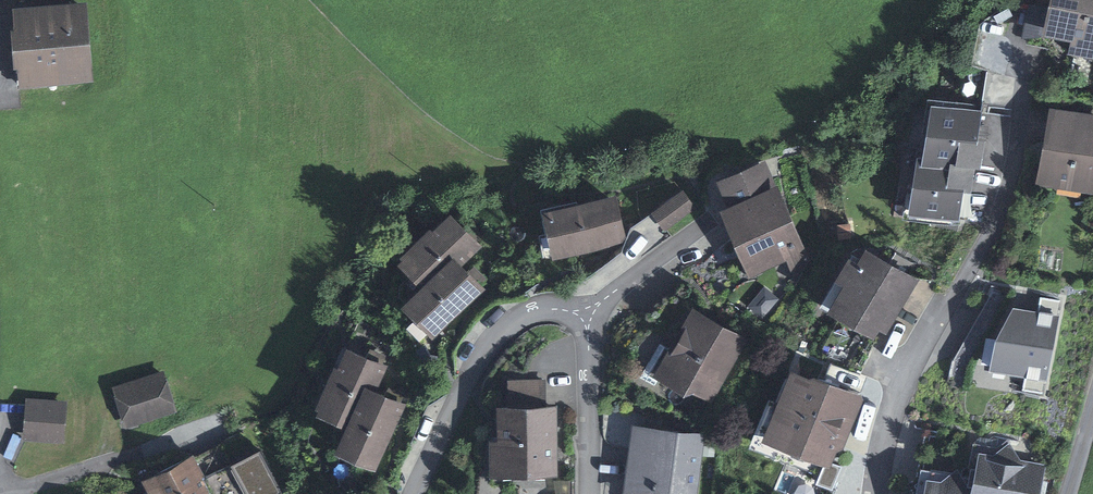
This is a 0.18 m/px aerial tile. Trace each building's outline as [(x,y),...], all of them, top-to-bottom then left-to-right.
[(1046,27),(1075,33),(1072,49),(1092,53),(1092,0),(1052,0),(1046,27)] [(14,16),(19,80),(86,75),(82,11),(14,16)] [(980,110),(933,102),(924,157),(971,165),(980,110)] [(1053,110),(1040,178),(1091,188),(1092,178),(1092,117),(1053,110)] [(965,169),(917,161),(910,208),(957,215),(965,169)] [(734,208),(725,212),(751,271),(800,249),(763,165),(722,183),(734,208)] [(682,195),(655,214),(664,227),(691,207),(682,195)] [(612,200),(547,214),(555,254),(621,240),(612,200)] [(479,231),(456,207),(404,259),(423,285),(479,231)] [(915,276),(865,248),(831,309),(873,332),(878,323),(887,328),(915,276)] [(481,287),(454,260),(405,308),(432,335),(481,287)] [(998,335),(991,367),(1045,377),(1057,314),(1014,306),(998,335)] [(739,339),(694,315),(662,374),(707,398),(739,339)] [(375,356),(343,339),(310,400),(341,418),(375,356)] [(856,398),(794,376),(770,441),(828,462),(834,445),(838,447),(856,398)] [(161,377),(117,390),(126,421),(170,408),(161,377)] [(406,400),(367,381),(336,443),(373,465),(406,400)] [(67,400),(25,398),(23,440),(64,443),(67,400)] [(549,410),(493,411),(494,470),(550,470),(549,410)] [(639,429),(630,493),(692,493),(699,437),(639,429)] [(976,484),(974,493),(1037,493),(1042,467),(981,456),(976,484)] [(150,481),(155,493),(207,493),(193,462),(150,481)] [(976,484),(929,475),(925,493),(974,493),(976,484)]
